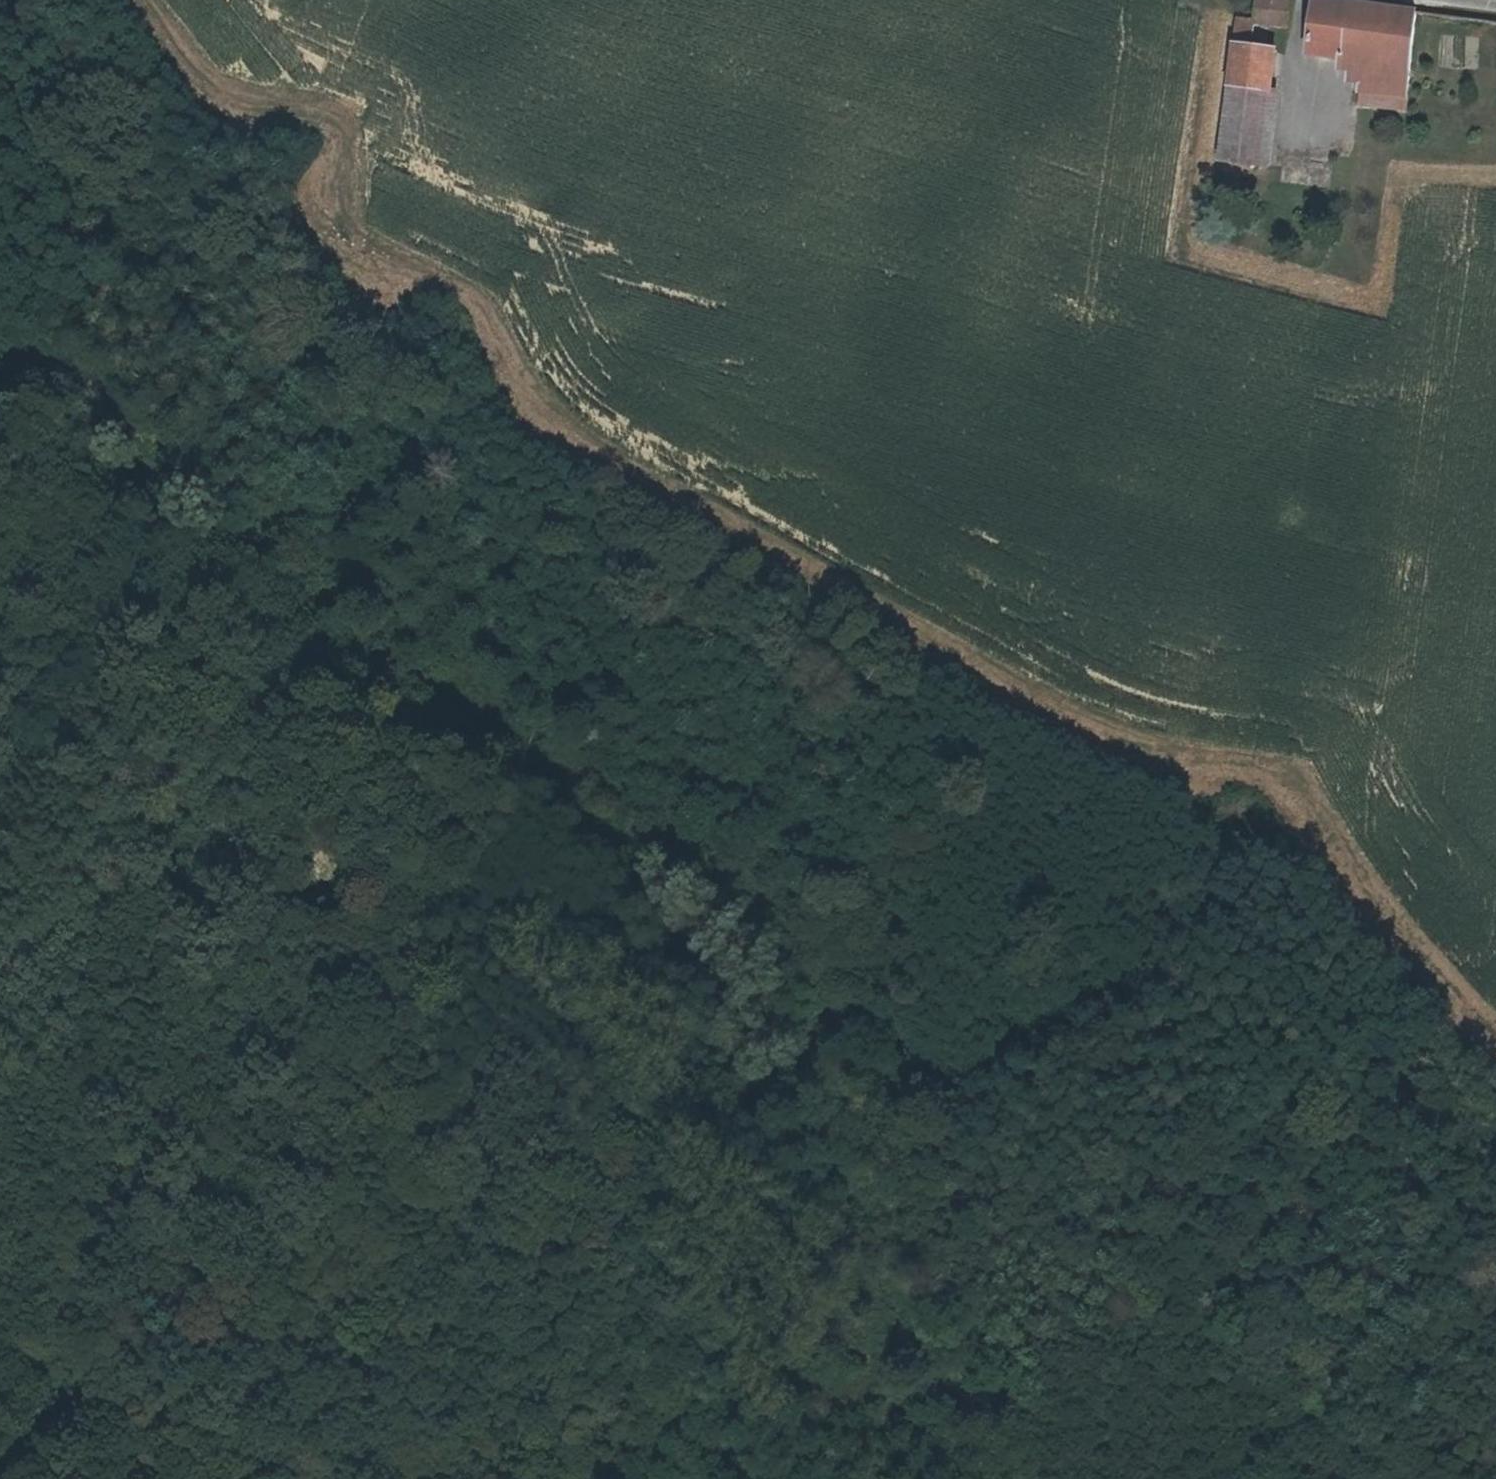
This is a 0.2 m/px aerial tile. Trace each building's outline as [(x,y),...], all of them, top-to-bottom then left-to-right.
[(1237,43),(1267,48),(1273,26),(1295,29),(1301,0),(1265,0),(1261,20),(1242,17),(1237,43)] [(1415,70),(1427,14),(1330,0),(1325,0),(1315,53),(1371,63),(1415,70)] [(1267,48),(1237,43),(1216,157),(1258,164),(1279,51),(1267,48)] [(1411,97),(1415,70),(1371,63),(1367,89),(1411,97)] [(1411,97),(1367,89),(1364,107),(1408,113),(1411,97)]
